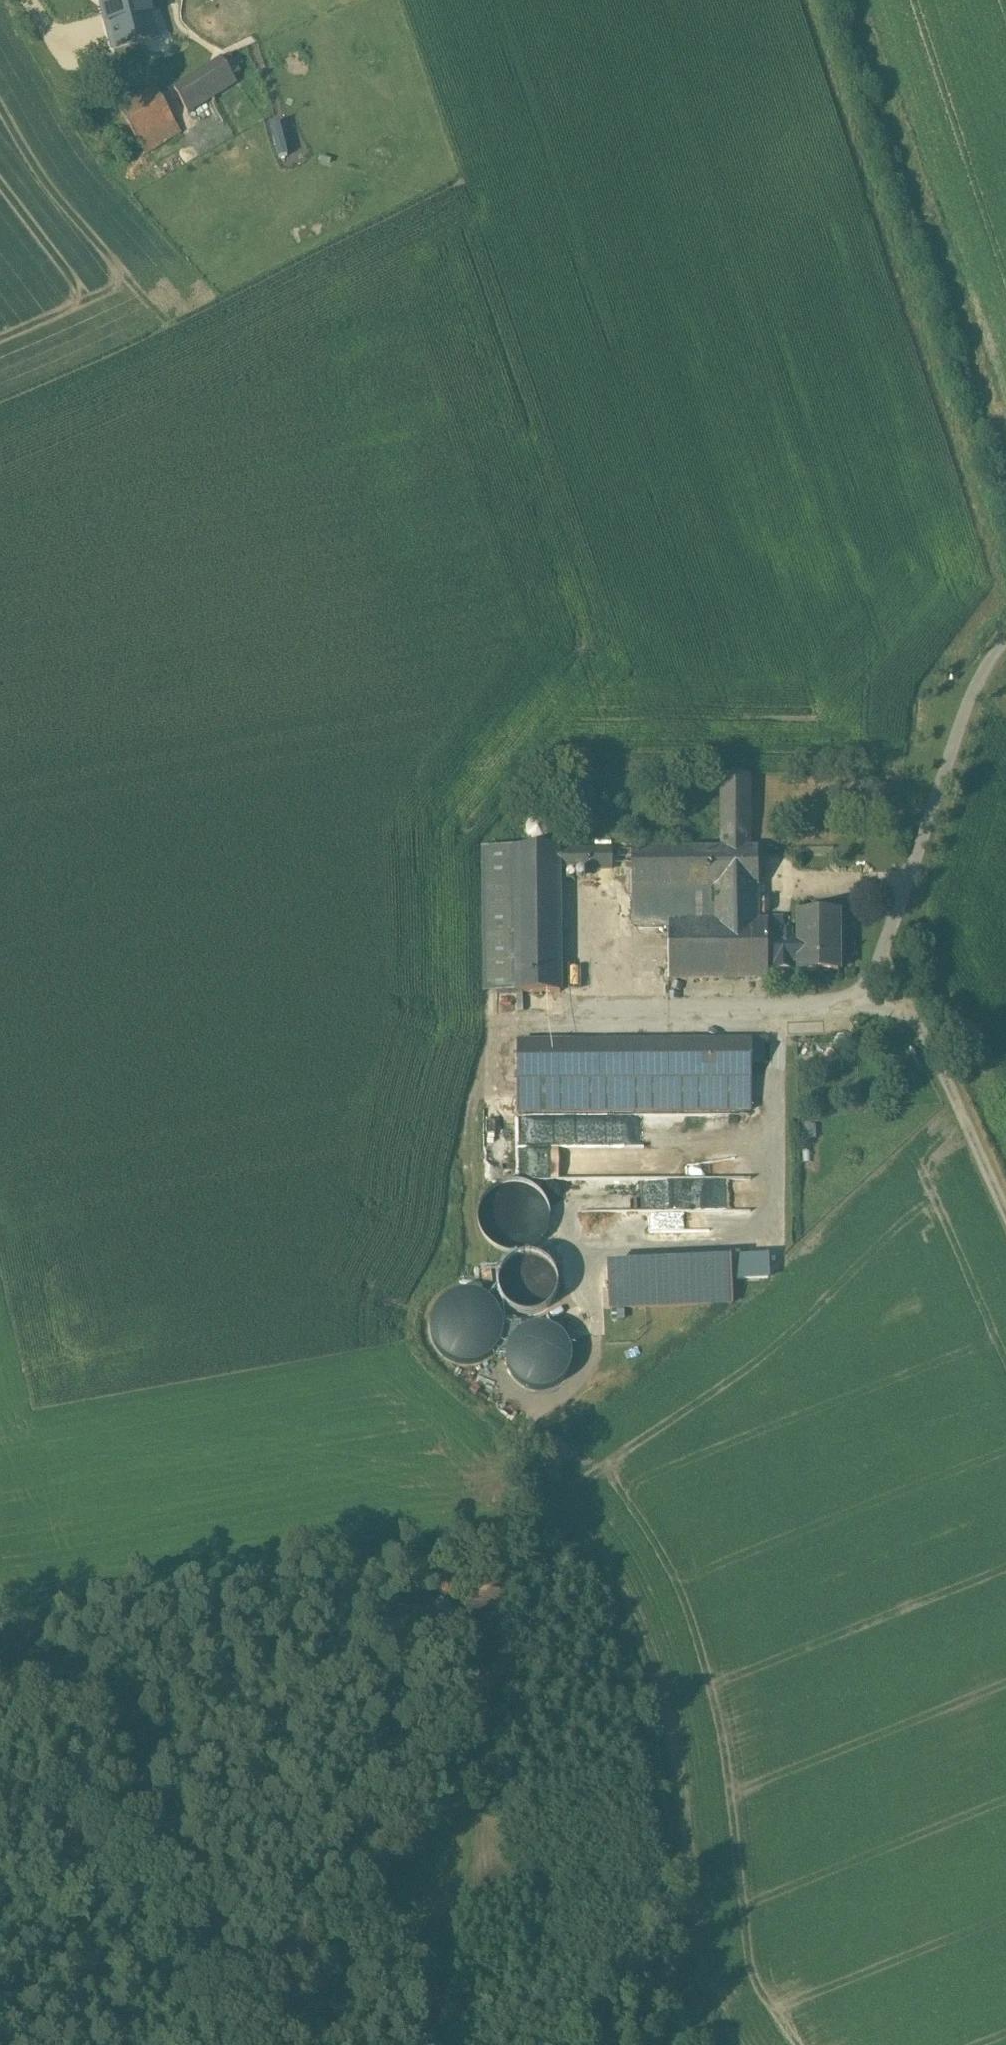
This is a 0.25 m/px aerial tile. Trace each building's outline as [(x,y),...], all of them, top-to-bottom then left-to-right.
[(102,4),(105,15),(112,43),(158,32),(150,0),(117,0),(102,4)] [(222,59),(190,79),(204,102),(236,82),(222,59)] [(204,102),(190,79),(174,89),(188,112),(204,102)] [(155,88),(119,109),(139,141),(174,120),(160,97),(155,88)] [(188,112),(174,89),(160,97),(174,120),(181,132),(195,123),(188,112)] [(174,120),(139,141),(145,153),(181,132),(174,120)] [(286,158),(298,157),(296,126),(284,126),(286,158)] [(749,775),(722,775),(723,847),(632,848),(632,888),(715,888),(716,922),(669,922),(669,978),(752,978),(759,921),(758,847),(749,847),(749,775)] [(517,992),(515,847),(484,848),(486,993),(517,992)] [(559,869),(559,849),(559,847),(515,847),(517,992),(560,992),(559,869)] [(612,849),(559,849),(559,869),(612,869),(612,849)] [(715,888),(632,888),(633,922),(669,922),(716,922),(715,888)] [(792,934),(768,935),(768,921),(759,921),(752,978),(768,978),(768,969),(799,969),(799,972),(838,971),(838,939),(846,939),(846,916),(838,916),(838,913),(799,914),(799,939),(793,939),(792,934)] [(752,1041),(685,1042),(685,1078),(751,1079),(752,1041)] [(685,1042),(582,1042),(582,1079),(517,1079),(518,1111),(751,1110),(751,1079),(685,1078),(685,1042)] [(582,1042),(517,1042),(517,1079),(582,1079),(582,1042)] [(753,1171),(738,1154),(716,1172),(731,1189),(753,1171)] [(513,1175),(504,1177),(498,1179),(494,1182),(490,1185),(486,1189),(483,1194),(480,1198),(479,1201),(478,1205),(478,1208),(477,1213),(478,1217),(478,1221),(479,1225),(481,1229),(483,1234),(487,1239),(491,1242),(493,1244),(497,1246),(503,1249),(510,1250),(516,1251),(524,1250),(528,1248),(532,1247),(536,1244),(540,1241),(543,1238),(546,1235),(547,1232),(549,1228),(551,1224),(552,1220),(552,1216),(553,1212),(552,1208),(552,1204),(550,1200),(549,1198),(547,1193),(543,1188),(540,1185),(538,1183),(535,1181),(530,1179),(526,1177),(520,1176),(513,1175)] [(614,1308),(744,1305),(744,1279),(783,1278),(782,1252),(768,1253),(768,1242),(645,1245),(646,1262),(613,1263),(614,1308)] [(537,1255),(533,1254),(528,1254),(523,1254),(519,1256),(515,1257),(512,1259),(509,1262),(506,1265),(503,1268),(501,1273),(501,1276),(500,1278),(499,1284),(500,1288),(500,1291),(501,1294),(503,1297),(504,1300),(507,1304),(511,1308),(515,1310),(518,1311),(524,1313),(530,1314),(536,1313),(540,1312),(544,1310),(549,1306),(553,1302),(555,1299),(557,1294),(558,1291),(559,1288),(559,1283),(559,1278),(558,1276),(557,1273),(556,1270),(554,1267),(552,1264),(549,1261),(545,1258),(541,1256),(537,1255)] [(464,1292),(455,1293),(449,1296),(445,1298),(441,1301),(437,1305),(434,1310),(431,1315),(430,1318),(429,1321),(429,1324),(428,1330),(428,1334),(429,1338),(430,1342),(432,1346),(434,1350),(438,1355),(442,1358),(444,1360),(448,1363),(454,1365),(461,1367),(467,1367),(475,1366),(479,1365),(483,1363),(487,1360),(491,1357),(494,1354),(497,1351),(498,1348),(500,1345),(502,1341),(503,1336),(503,1332),(504,1328),(503,1325),(503,1321),(501,1317),(500,1314),(498,1309),(494,1304),(491,1302),(489,1299),(486,1297),(481,1295),(477,1293),(471,1292),(464,1292)] [(547,1326),(543,1325),(538,1325),(533,1326),(529,1327),(525,1329),(522,1331),(519,1333),(516,1336),(513,1340),(511,1345),(510,1347),(510,1350),(509,1355),(510,1360),(510,1363),(511,1365),(512,1368),(514,1371),(517,1375),(521,1379),(525,1381),(528,1383),(534,1384),(540,1385),(546,1384),(550,1383),(554,1381),(559,1377),(562,1374),(565,1370),(567,1365),(568,1362),(569,1359),(569,1354),(568,1349),(568,1347),(567,1345),(566,1342),(564,1338),(561,1335),(558,1332),(555,1329),(551,1327),(547,1326)]
